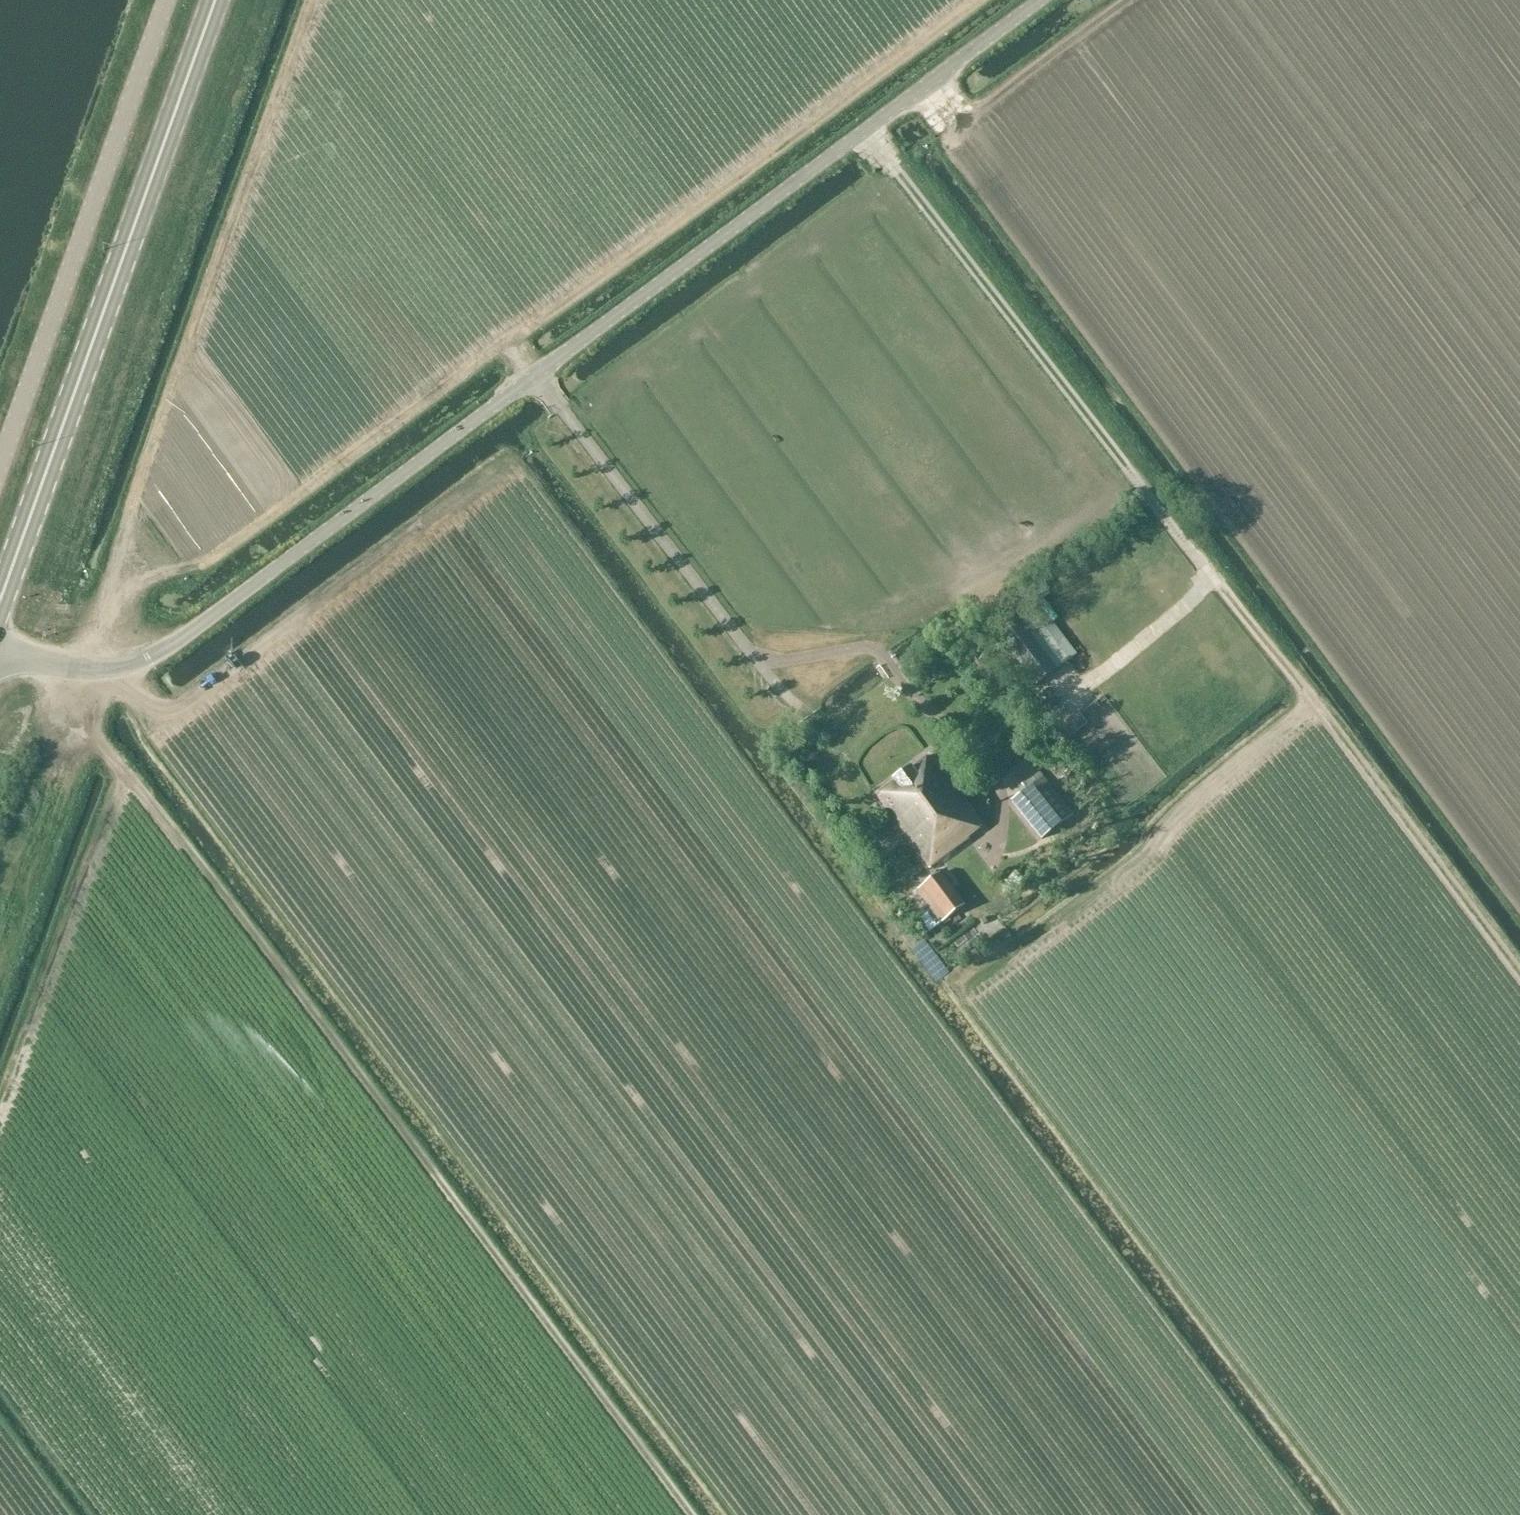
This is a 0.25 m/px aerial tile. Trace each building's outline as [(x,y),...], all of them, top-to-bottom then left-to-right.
[(1037,687),(1070,660),(1030,609),(996,635),(1037,687)] [(1010,720),(1001,726),(1012,742),(1021,736),(1010,720)] [(931,870),(982,828),(930,756),(875,796),(931,870)] [(1042,841),(1068,818),(1039,781),(1041,780),(1025,759),(1012,770),(1028,789),(1010,803),(1042,841)] [(940,873),(918,890),(942,922),(964,906),(940,873)]
